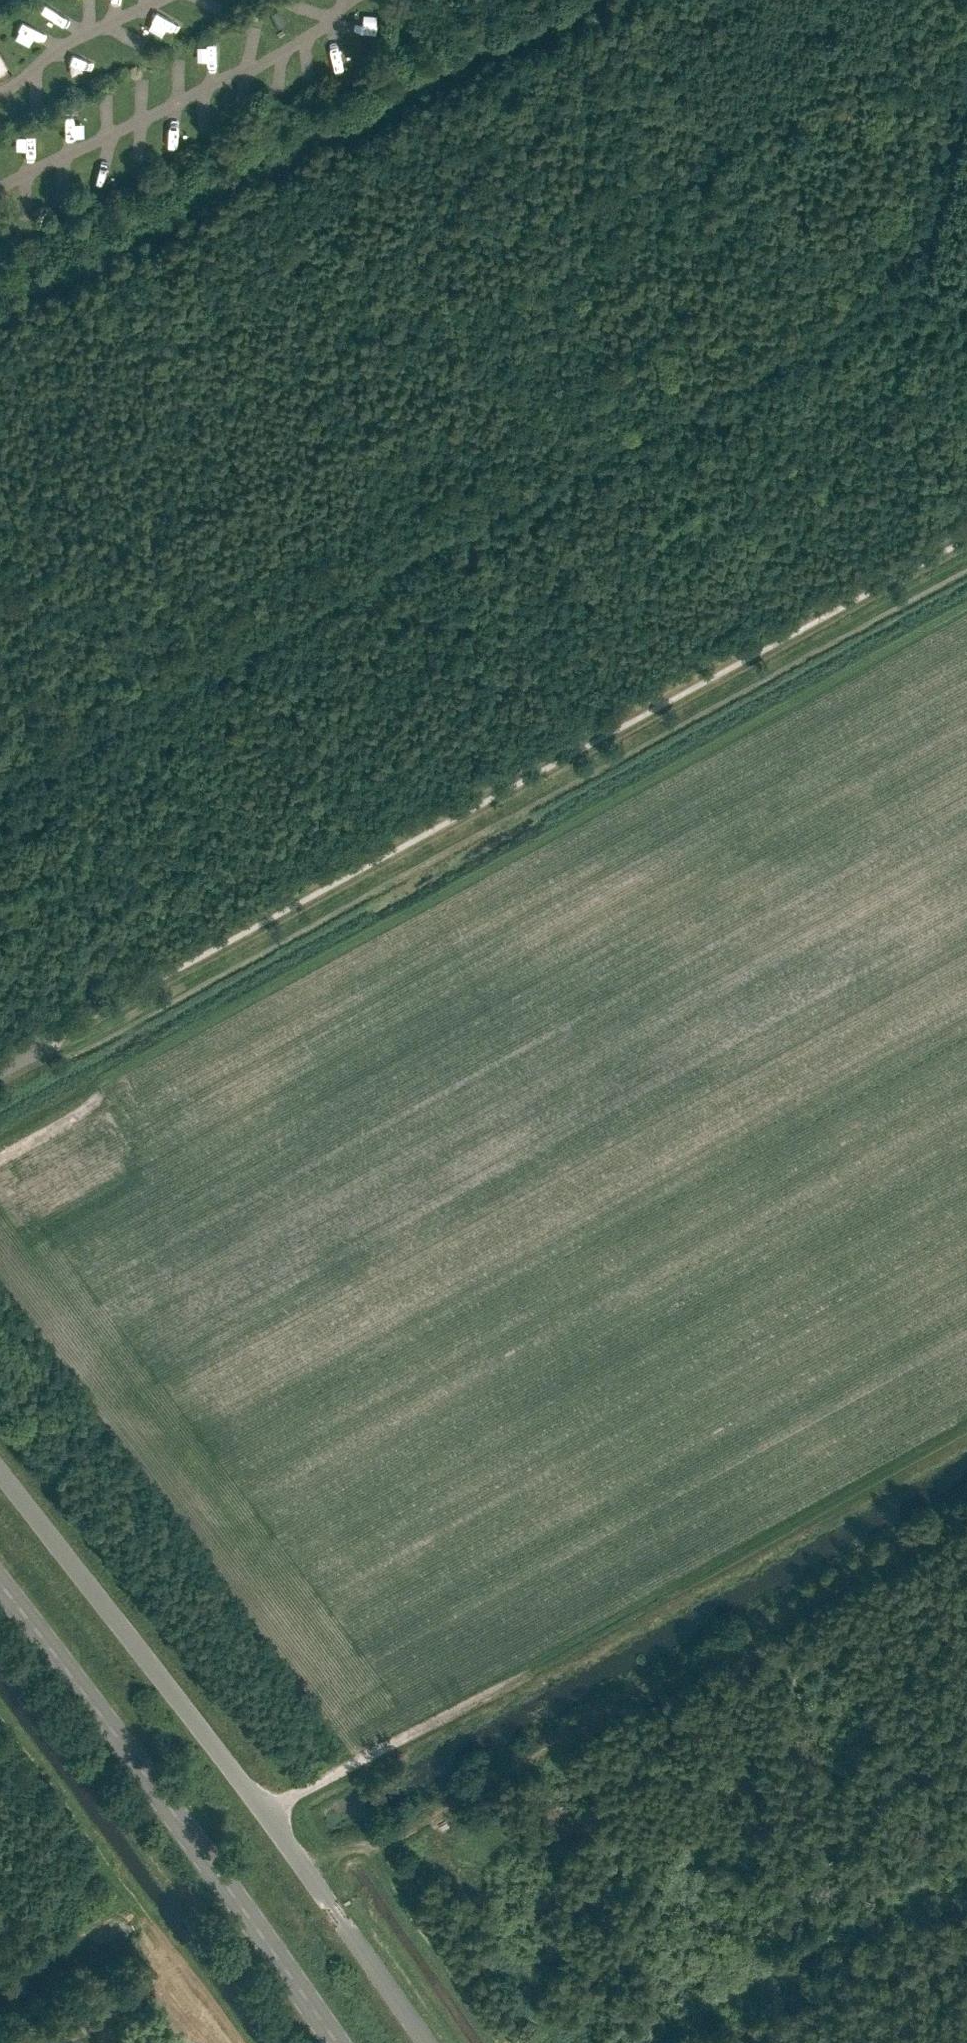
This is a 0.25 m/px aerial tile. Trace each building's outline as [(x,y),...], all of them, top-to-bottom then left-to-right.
[(167,23),(175,40),(189,33),(182,16),(167,23)]
